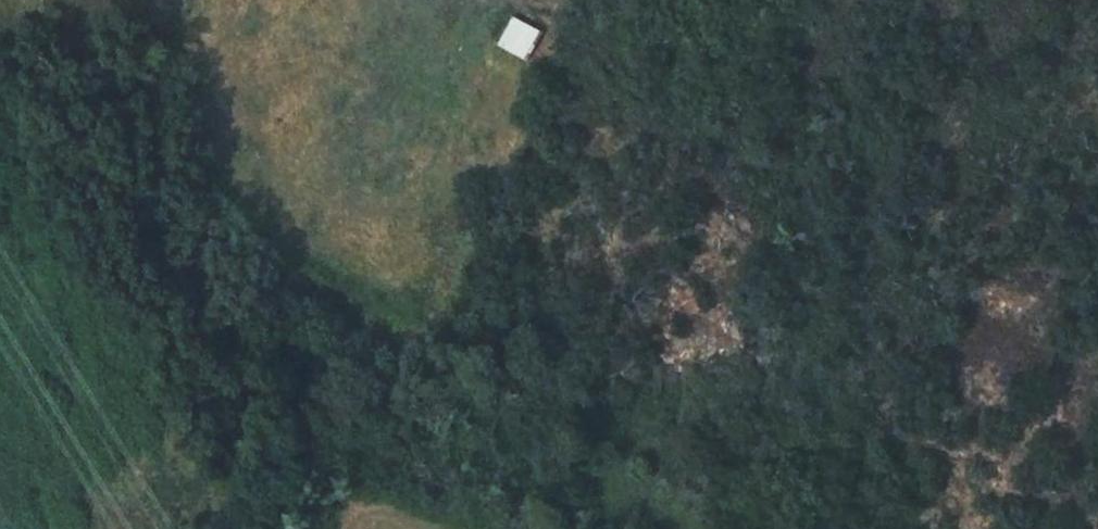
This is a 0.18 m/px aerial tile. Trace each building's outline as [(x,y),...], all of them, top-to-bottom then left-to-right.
[(528,59),(543,30),(513,14),(498,43),(528,59)]
